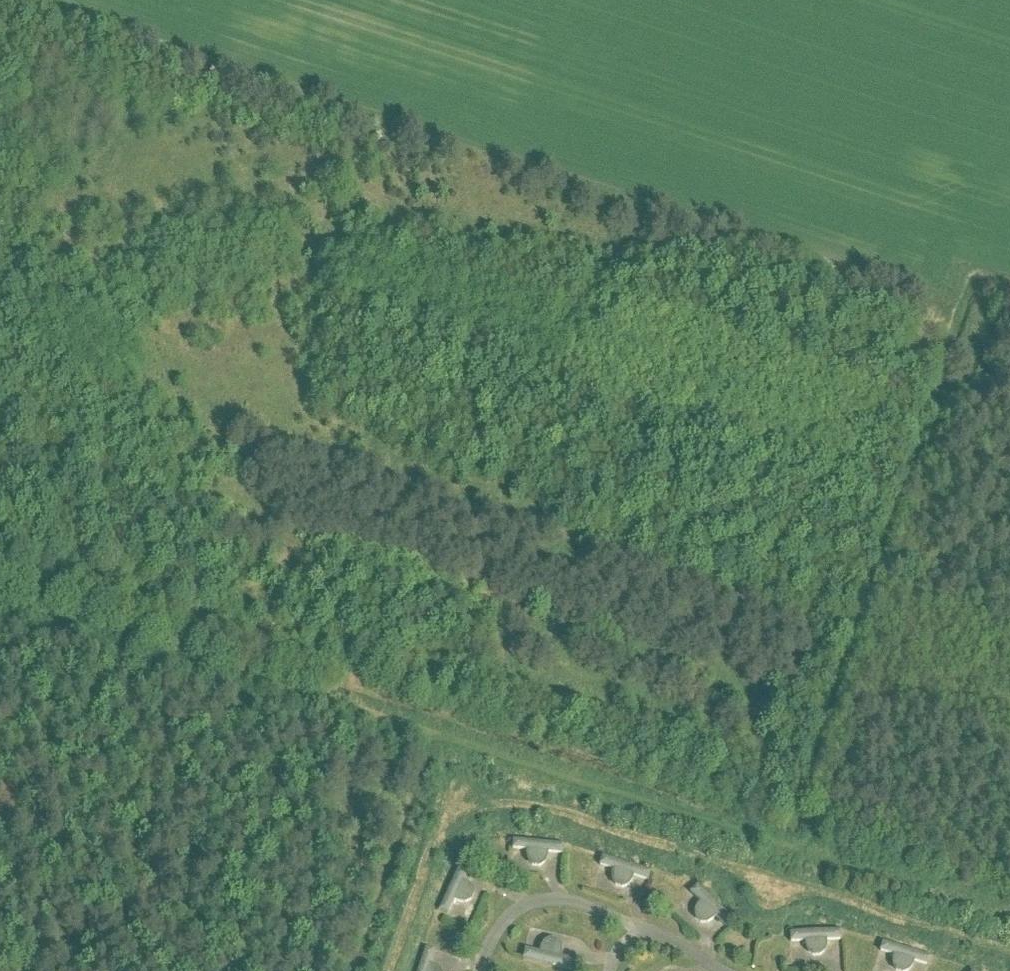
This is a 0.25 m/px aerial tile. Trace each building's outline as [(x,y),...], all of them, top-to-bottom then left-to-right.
[(562,858),(563,847),(512,843),(511,853),(526,854),(525,859),(527,865),(531,870),(539,871),(544,867),(546,862),(547,856),(562,858)] [(649,883),(652,873),(604,858),(601,867),(615,871),(613,876),(613,882),(616,888),(624,890),(630,888),(633,884),(635,878),(649,883)] [(468,872),(459,867),(438,914),(447,918),(453,905),(457,907),(463,907),(470,905),(473,898),(471,892),(467,888),(462,885),(468,872)] [(735,922),(698,887),(691,894),(702,904),(699,907),(696,913),(696,920),(702,925),(709,926),(715,922),(718,919),(729,929),(735,922)] [(843,943),(842,932),(791,934),(792,945),(806,944),(806,949),(809,955),(814,959),(822,958),(827,954),(828,948),(828,943),(843,943)] [(563,955),(563,948),(559,943),(551,941),(545,945),(541,950),(540,956),(526,952),(524,961),(565,970),(575,970),(577,962),(562,959),(563,955)] [(933,958),(884,943),(881,953),(895,958),(893,962),(894,968),(895,970),(913,970),(914,969),(916,964),(929,969),(933,958)] [(424,951),(417,970),(435,970),(434,970),(429,968),(434,954),(424,951)]
